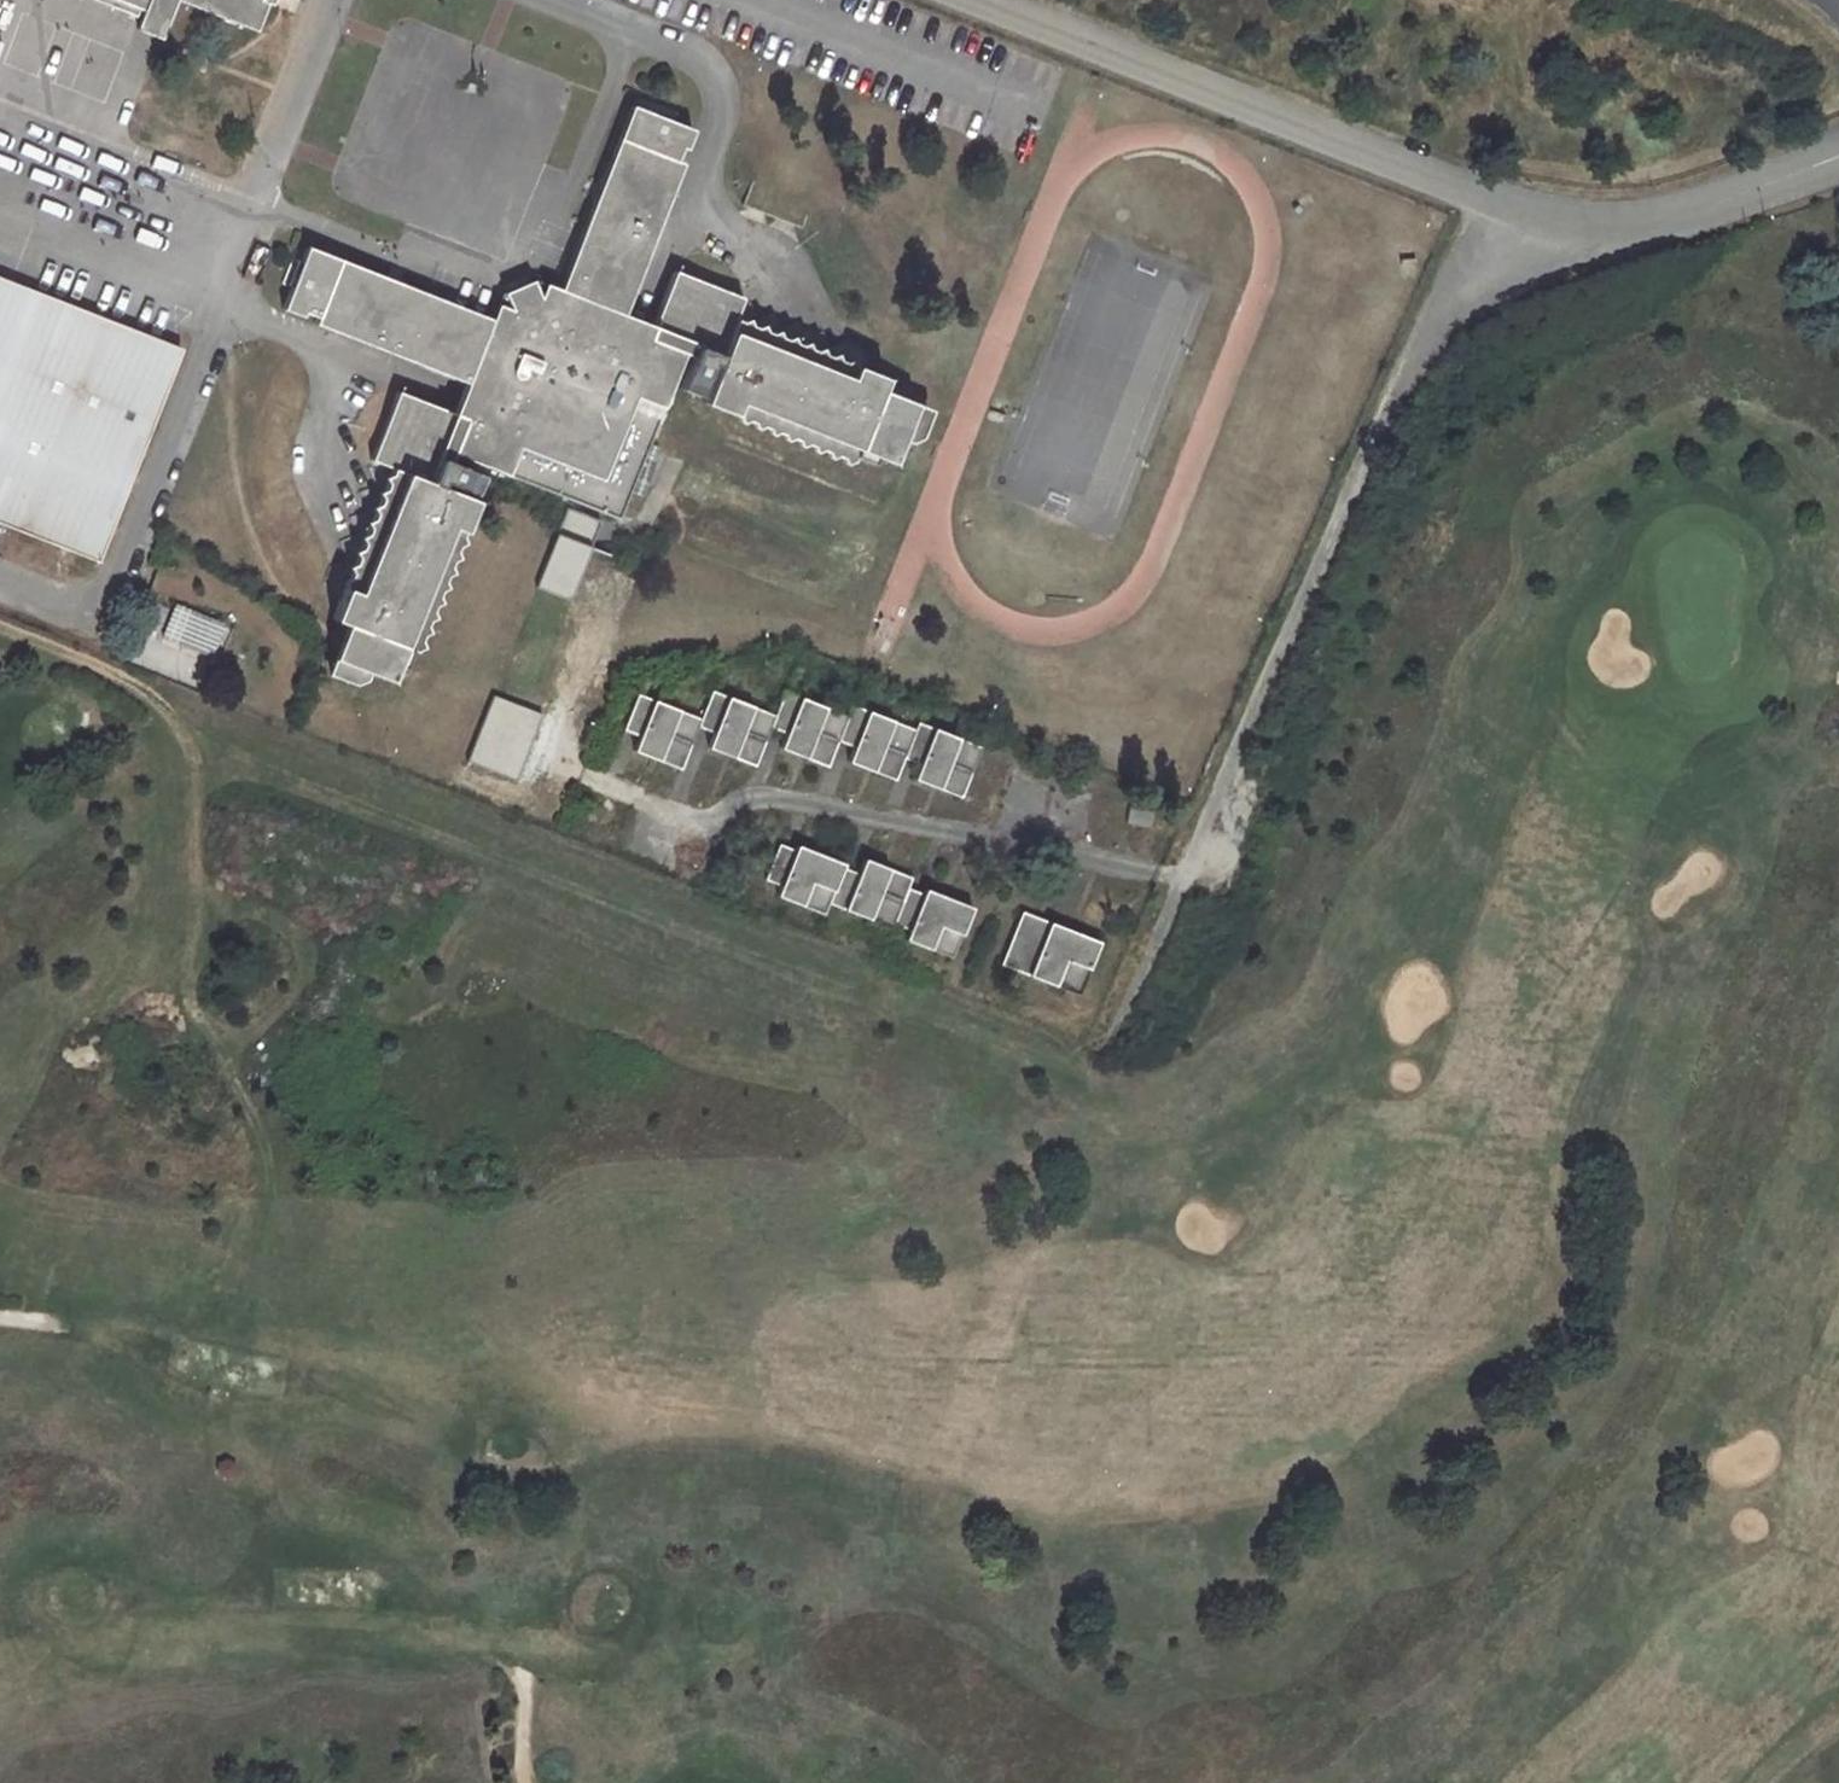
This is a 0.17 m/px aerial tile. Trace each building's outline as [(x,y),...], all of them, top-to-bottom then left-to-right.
[(137,18),(134,30),(159,40),(172,3),(252,33),(262,7),(270,10),(273,0),(88,0),(137,18)] [(610,520),(678,354),(689,358),(676,392),(692,399),(706,364),(713,366),(697,404),(850,464),(853,459),(869,465),(871,459),(887,465),(895,443),(906,446),(916,440),(925,412),(877,393),(882,380),(852,369),(732,321),(741,302),(674,274),(648,328),(617,315),(677,165),(669,162),(674,146),(683,149),(689,132),(686,131),(625,106),(554,289),(540,285),(536,300),(528,283),(500,294),(508,313),(495,307),(489,320),(302,247),(278,311),(299,320),(302,313),(316,318),(313,325),(464,385),(451,416),(397,395),(369,461),(389,470),(335,609),(329,622),(342,628),(322,675),(344,685),(365,682),(367,676),(390,684),(393,674),(399,676),(407,651),(412,653),(473,503),(436,489),(440,482),(471,493),(478,477),(447,465),(451,456),(610,520)] [(95,562),(176,350),(0,281),(0,525),(95,562)] [(1028,410),(994,487),(1044,508),(1052,488),(1072,497),(1097,440),(1028,410)] [(534,587),(569,601),(600,522),(566,508),(534,587)] [(158,639),(206,659),(221,624),(173,605),(158,639)] [(846,716),(795,697),(781,692),(773,717),(710,692),(698,721),(635,696),(621,733),(635,738),(629,753),(677,769),(693,728),(712,735),(707,750),(752,767),(766,730),(781,736),(776,750),(825,768),(834,743),(851,749),(846,761),(893,779),(901,761),(917,766),(912,781),(959,799),(979,749),(917,723),(913,732),(850,706),(846,716)] [(539,714),(492,696),(465,761),(514,780),(539,714)] [(1124,823),(1150,828),(1152,812),(1127,807),(1124,823)] [(857,874),(839,868),(842,862),(794,846),(791,851),(776,846),(763,881),(779,887),(775,896),(823,915),(827,906),(904,935),(903,940),(950,958),(971,908),(921,888),(919,894),(903,887),(908,877),(861,860),(857,874)] [(1099,942),(1019,913),(1000,965),(1079,995),(1099,942)]
